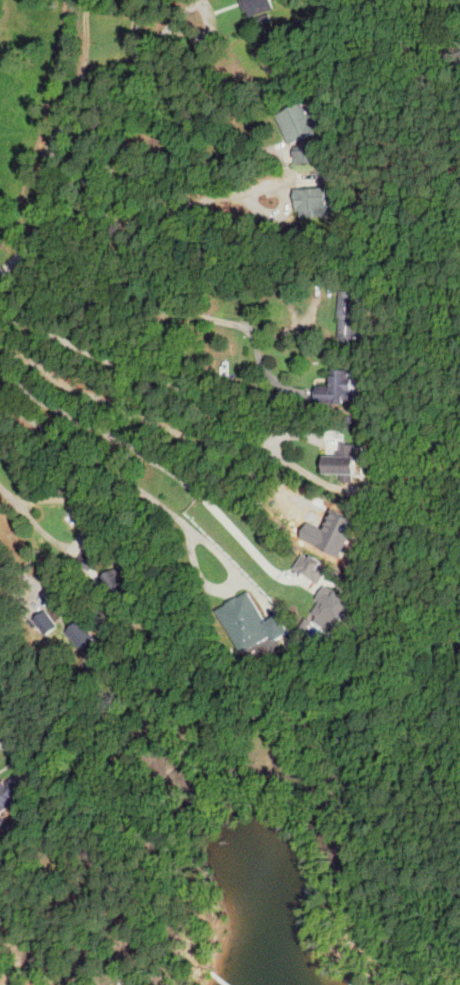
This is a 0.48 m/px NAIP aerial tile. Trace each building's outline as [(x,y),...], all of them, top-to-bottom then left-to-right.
[(268,0),(239,0),(246,18),(271,8),(268,0)] [(275,113),(286,144),(318,132),(306,101),(275,113)] [(315,162),(315,147),(293,148),(293,163),(315,162)] [(334,216),(334,188),(294,188),(294,216),(334,216)] [(362,343),(363,291),(342,290),(341,343),(362,343)] [(352,369),(330,369),(330,386),(314,386),(314,402),(359,402),(359,386),(352,386),(352,369)] [(354,444),(340,444),(339,455),(319,455),(319,474),(340,474),(340,480),(353,480),(354,444)] [(293,567),(317,584),(327,569),(303,552),(293,567)] [(352,600),(325,585),(307,615),(334,631),(352,600)] [(110,598),(113,591),(105,588),(103,594),(110,598)] [(265,620),(250,590),(216,607),(239,654),(287,630),(279,613),(265,620)] [(57,626),(44,608),(30,618),(43,636),(57,626)] [(86,657),(100,643),(78,618),(63,632),(86,657)] [(16,769),(0,781),(0,810),(30,788),(16,769)]
